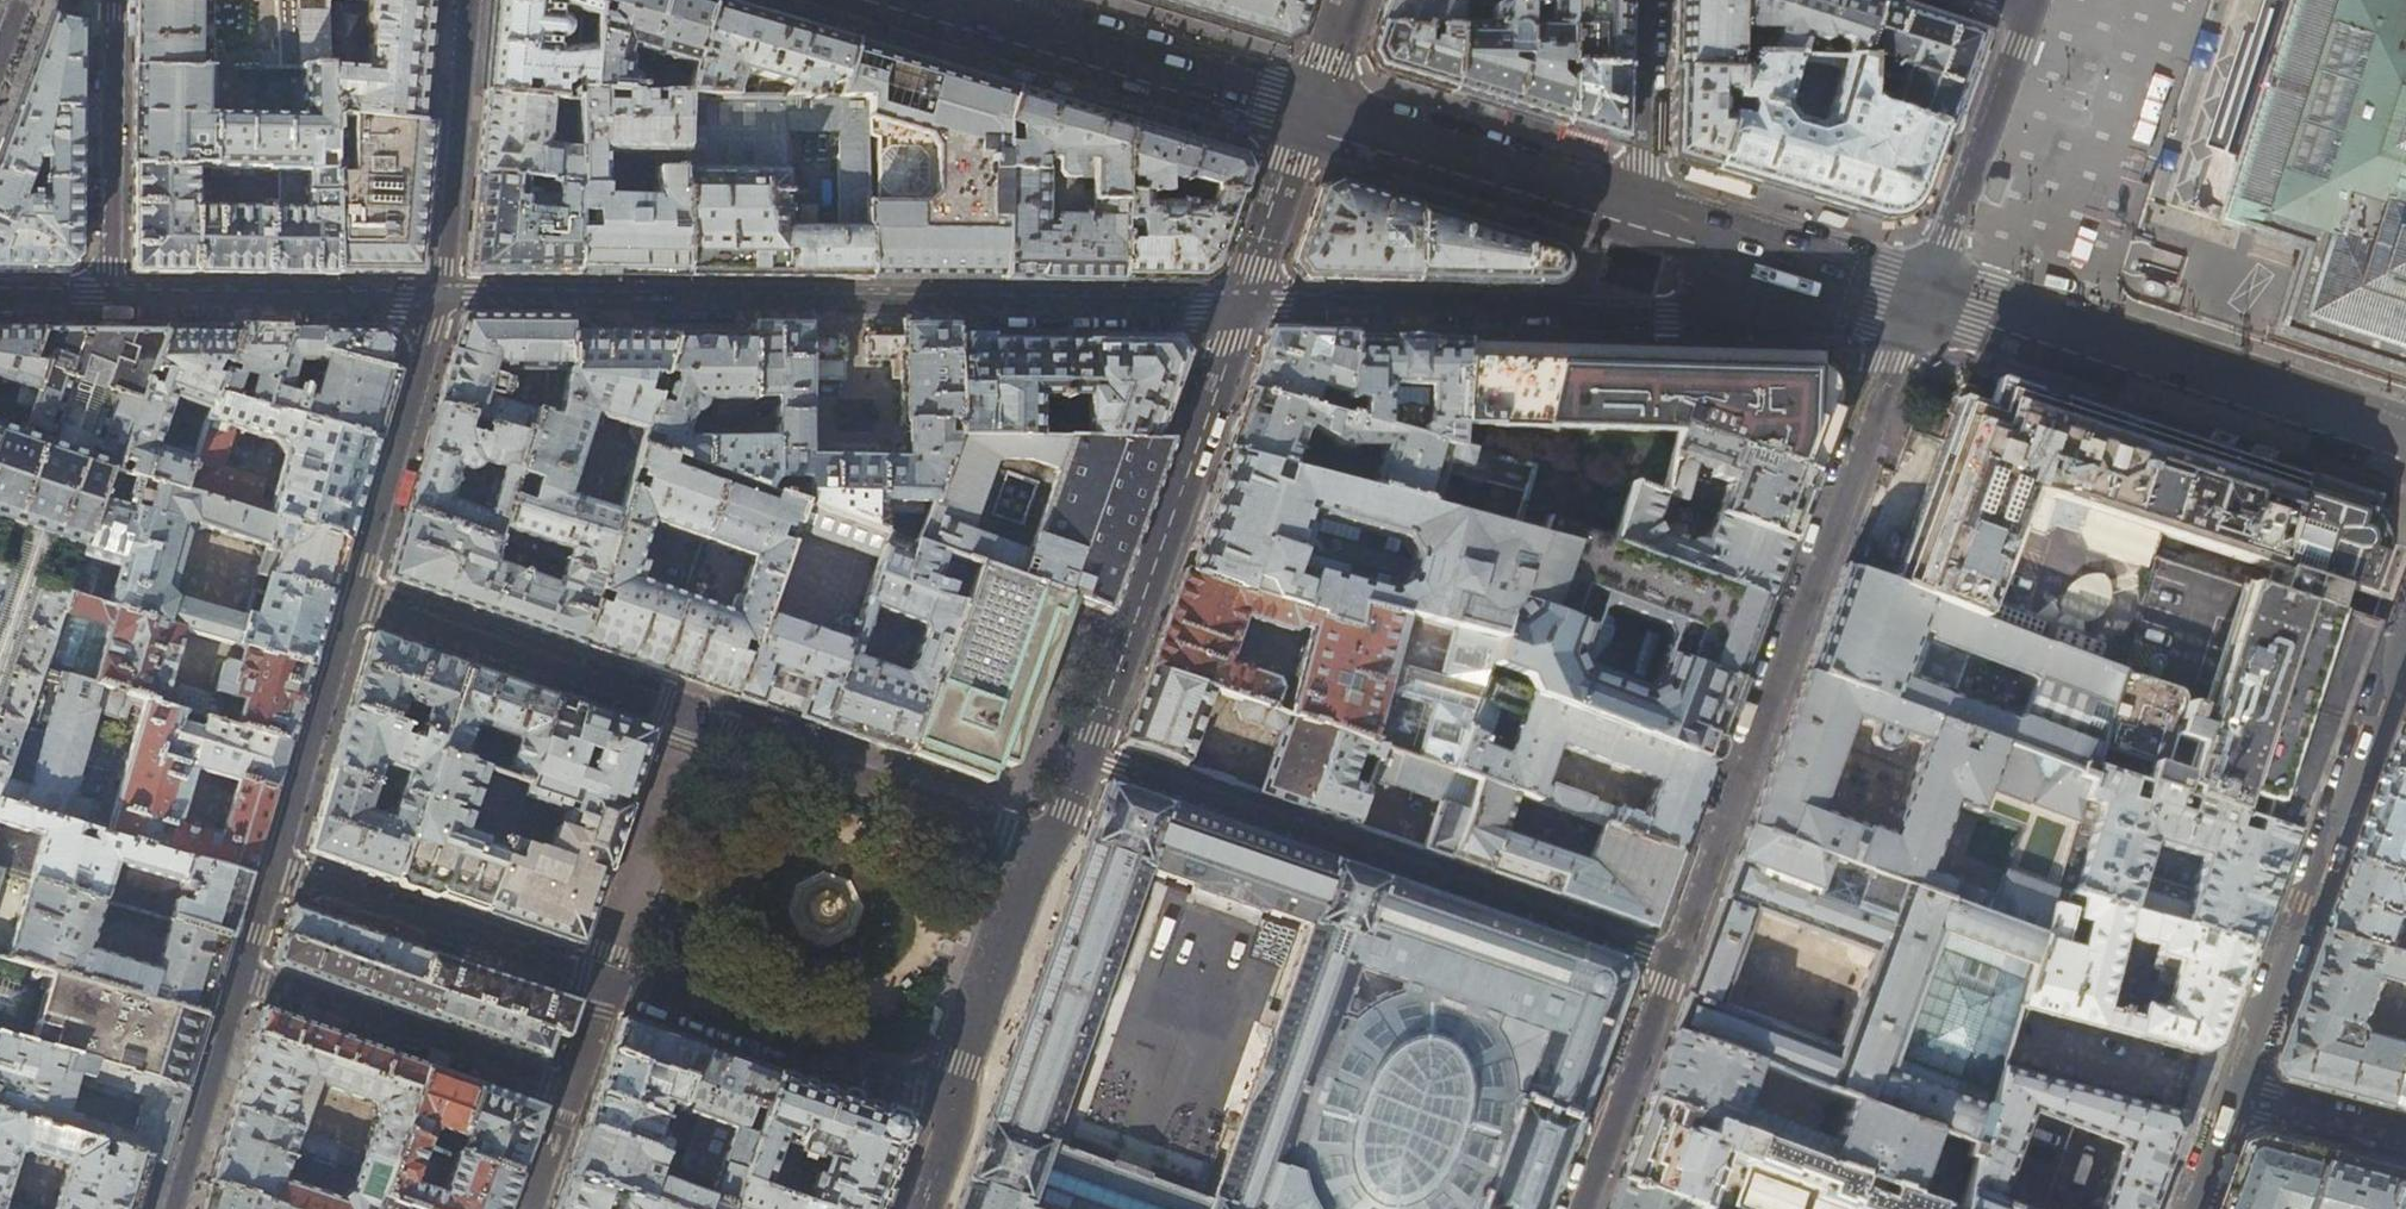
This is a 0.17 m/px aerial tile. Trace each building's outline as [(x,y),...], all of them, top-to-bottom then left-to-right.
[(134,68),(260,69),(260,62),(258,60),(223,59),(225,0),(136,0),(135,32),(134,68)] [(280,69),(329,70),(327,0),(279,0),(280,69)] [(433,0),(327,0),(329,70),(331,116),(421,125),(429,41),(433,0)] [(484,94),(560,101),(560,89),(564,86),(567,83),(567,81),(576,81),(576,91),(577,92),(577,91),(589,91),(598,0),(492,0),(491,18),(484,94)] [(589,91),(639,93),(639,89),(638,89),(638,86),(639,85),(639,83),(637,80),(633,76),(629,73),(630,62),(629,58),(626,56),(629,48),(669,60),(659,94),(685,95),(713,0),(712,0),(598,0),(589,91)] [(782,21),(713,0),(685,95),(838,98),(854,42),(782,21)] [(1296,34),(1307,2),(1308,0),(1136,0),(1172,11),(1280,42),(1296,34)] [(1376,26),(1418,38),(1420,33),(1434,32),(1453,29),(1456,5),(1468,5),(1468,0),(1385,0),(1376,26)] [(1566,3),(1565,67),(1626,69),(1627,38),(1628,0),(1566,0),(1566,3)] [(1672,71),(1732,72),(1733,56),(1735,0),(1675,0),(1675,8),(1672,71)] [(1733,56),(1866,59),(1866,55),(1860,50),(1877,4),(1864,0),(1735,0),(1733,56)] [(2230,224),(2313,251),(2286,334),(2405,372),(2405,0),(2304,0),(2230,224)] [(1561,126),(1564,126),(1565,67),(1566,3),(1539,4),(1538,25),(1528,25),(1529,5),(1502,5),(1468,5),(1456,5),(1453,29),(1450,93),(1481,102),(1507,110),(1535,118),(1561,126)] [(1975,45),(1978,37),(1928,22),(1877,4),(1860,50),(1866,55),(1866,59),(1863,101),(1943,132),(1944,130),(1961,83),(1975,45)] [(0,159),(0,269),(27,269),(67,270),(79,258),(80,222),(81,109),(82,23),(53,17),(21,102),(0,159)] [(1410,81),(1450,93),(1453,29),(1434,32),(1432,41),(1429,43),(1427,46),(1424,51),(1417,49),(1420,39),(1418,38),(1376,26),(1371,40),(1366,54),(1375,71),(1410,81)] [(879,189),(867,189),(868,278),(932,279),(1000,280),(1005,119),(1014,89),(935,66),(854,42),(838,98),(865,98),(866,100),(878,100),(878,107),(875,106),(875,124),(879,124),(879,189)] [(1982,48),(1975,45),(1961,83),(1944,130),(1951,133),(1982,48)] [(1907,213),(1913,206),(1919,197),(1928,172),(1943,132),(1863,101),(1866,59),(1733,56),(1732,72),(1731,94),(1731,104),(1726,119),(1711,170),(1782,192),(1879,220),(1890,220),(1900,217),(1907,213)] [(1609,140),(1623,144),(1624,107),(1626,69),(1565,67),(1564,126),(1575,130),(1587,133),(1609,140)] [(134,118),(133,166),(195,167),(266,169),(268,168),(269,172),(333,172),(331,116),(329,70),(280,69),(260,69),(134,68),(134,118)] [(1669,157),(1711,170),(1726,119),(1715,117),(1714,115),(1716,114),(1718,112),(1720,107),(1720,103),(1719,101),(1719,94),(1731,94),(1732,72),(1672,71),(1671,106),(1669,157)] [(1121,282),(1121,280),(1122,191),(1122,147),(1129,123),(1075,107),(1014,89),(1005,119),(1000,280),(1000,281),(1060,282),(1121,282)] [(578,183),(579,206),(577,276),(629,276),(686,277),(684,155),(685,95),(659,94),(639,93),(589,91),(577,91),(577,92),(577,102),(578,183)] [(480,132),(476,172),(578,183),(577,102),(560,101),(484,94),(480,132)] [(684,155),(686,277),(762,278),(868,279),(868,278),(867,189),(866,100),(865,98),(838,98),(685,95),(684,155)] [(1559,135),(1561,126),(1535,118),(1507,110),(1505,118),(1559,135)] [(434,126),(421,125),(331,116),(333,172),(336,272),(379,273),(413,274),(422,265),(429,181),(434,126)] [(1179,138),(1129,123),(1122,147),(1122,191),(1241,193),(1249,171),(1240,156),(1219,150),(1198,144),(1179,138)] [(1606,146),(1609,140),(1587,133),(1575,130),(1574,135),(1576,140),(1601,147),(1606,146)] [(131,270),(135,272),(234,274),(336,275),(336,272),(333,172),(269,172),(268,168),(266,169),(267,210),(194,209),(195,167),(133,166),(132,215),(131,270)] [(2008,176),(1992,170),(1981,201),(1997,207),(2008,176)] [(524,275),(577,276),(579,206),(578,183),(476,172),(472,220),(468,271),(471,275),(524,275)] [(1412,281),(1414,206),(1377,195),(1365,192),(1334,183),(1318,191),(1307,222),(1292,264),(1303,278),(1356,280),(1412,281)] [(1228,231),(1241,193),(1122,191),(1121,280),(1172,281),(1199,281),(1215,271),(1228,231)] [(1419,199),(1416,207),(1461,221),(1464,212),(1419,199)] [(1416,207),(1414,206),(1412,281),(1466,283),(1544,286),(1551,284),(1557,281),(1562,276),(1564,268),(1563,261),(1560,253),(1554,249),(1483,227),(1461,221),(1416,207)] [(2278,323),(2285,279),(2273,278),(2273,279),(2241,275),(2237,297),(2258,300),(2255,320),(2278,323)] [(445,379),(437,407),(473,421),(528,436),(535,413),(544,416),(549,369),(574,368),(571,317),(506,316),(463,316),(458,333),(445,379)] [(572,317),(571,317),(574,368),(549,369),(544,416),(535,413),(528,436),(517,476),(537,482),(529,506),(510,500),(498,545),(532,556),(530,563),(536,564),(538,558),(562,566),(598,580),(618,516),(575,502),(575,499),(569,489),(567,489),(585,430),(588,430),(599,425),(600,418),(628,426),(627,434),(635,443),(639,444),(656,398),(664,374),(673,335),(604,335),(572,317)] [(808,326),(755,325),(754,336),(753,396),(758,396),(758,406),(774,406),(774,439),(706,439),(705,471),(722,477),(757,489),(775,495),(803,505),(887,535),(901,539),(903,542),(915,545),(955,436),(955,412),(955,399),(954,339),(954,322),(929,321),(901,321),(900,339),(881,338),(865,338),(866,361),(892,361),(893,378),(901,378),(902,455),(807,454),(808,377),(817,377),(820,380),(843,379),(841,341),(843,341),(843,337),(826,337),(808,336),(808,326)] [(714,335),(673,335),(664,374),(674,375),(675,381),(673,382),(673,385),(667,388),(665,391),(665,398),(664,400),(656,398),(639,444),(639,447),(705,471),(706,439),(687,439),(683,432),(690,412),(695,411),(699,409),(701,405),(702,399),(716,398),(716,413),(753,413),(753,396),(754,336),(755,325),(753,325),(752,329),(742,334),(742,335),(714,335)] [(18,386),(18,394),(14,405),(30,411),(38,389),(46,367),(32,361),(41,330),(0,330),(0,381),(18,386)] [(63,332),(63,330),(57,330),(57,332),(43,332),(43,330),(41,330),(32,361),(46,367),(77,379),(90,383),(103,388),(141,400),(146,384),(151,371),(165,331),(163,331),(163,330),(157,330),(157,331),(127,331),(127,330),(122,330),(122,331),(112,331),(108,331),(98,331),(98,330),(93,330),(93,332),(63,332)] [(200,331),(165,331),(151,371),(163,370),(157,388),(146,384),(141,400),(133,423),(119,461),(131,465),(128,476),(133,478),(182,492),(196,451),(184,446),(177,450),(174,456),(156,449),(173,398),(210,412),(217,392),(236,330),(200,331)] [(263,330),(236,330),(217,392),(268,408),(288,330),(263,330)] [(399,372),(318,352),(323,330),(303,330),(288,330),(268,408),(378,441),(388,408),(399,372)] [(362,330),(323,330),(318,352),(399,372),(399,370),(394,357),(393,348),(382,330),(362,330)] [(1354,332),(1312,331),(1269,330),(1258,361),(1248,390),(1345,418),(1353,340),(1354,332)] [(1006,339),(954,339),(955,399),(975,399),(975,408),(982,407),(982,413),(955,412),(955,436),(1066,438),(1061,340),(1006,339)] [(1114,340),(1061,340),(1066,438),(1153,440),(1169,395),(1184,356),(1173,341),(1114,340)] [(1409,342),(1353,340),(1345,418),(1456,449),(1459,393),(1465,343),(1409,342)] [(1510,345),(1465,343),(1459,393),(1456,449),(1528,468),(1560,346),(1510,345)] [(1819,354),(1794,353),(1720,351),(1625,348),(1560,346),(1528,468),(1512,526),(1539,534),(1545,520),(1609,543),(1631,485),(1656,495),(1658,491),(1678,427),(1816,477),(1827,445),(1839,411),(1838,411),(1844,393),(1824,363),(1819,363),(1819,354)] [(77,379),(46,367),(38,389),(83,406),(90,383),(77,379)] [(133,423),(141,400),(103,388),(90,383),(83,406),(133,423)] [(83,406),(38,389),(30,411),(75,427),(83,406)] [(1226,450),(1230,451),(1292,468),(1304,435),(1308,429),(1330,440),(1330,442),(1334,448),(1378,459),(1370,489),(1433,506),(1442,471),(1495,484),(1485,519),(1512,526),(1528,468),(1456,449),(1345,418),(1248,390),(1237,420),(1226,450)] [(182,492),(274,519),(349,541),(362,496),(378,441),(268,408),(217,392),(210,412),(196,451),(182,492)] [(1912,532),(1892,587),(1981,620),(2027,486),(2162,536),(2270,568),(2271,567),(2302,479),(2262,467),(2187,445),(2129,425),(2114,419),(2105,447),(1999,410),(1960,396),(1943,443),(1912,532)] [(39,533),(83,549),(101,497),(109,471),(112,466),(77,455),(78,453),(68,449),(59,446),(57,448),(22,436),(30,411),(14,405),(0,401),(0,519),(39,533)] [(119,461),(133,423),(83,406),(75,427),(68,449),(78,453),(77,455),(112,466),(109,471),(115,472),(119,461)] [(528,436),(473,421),(437,407),(418,469),(406,513),(496,545),(498,545),(510,500),(517,476),(528,436)] [(75,427),(30,411),(22,436),(57,448),(59,446),(68,449),(75,427)] [(1715,514),(1715,515),(1790,544),(1804,509),(1816,477),(1678,427),(1658,491),(1660,492),(1714,513),(1715,514)] [(1170,441),(1153,440),(1066,438),(955,436),(915,545),(974,565),(974,568),(1071,600),(1109,613),(1140,526),(1170,441)] [(617,657),(657,671),(681,599),(653,589),(652,588),(633,581),(632,582),(629,580),(631,571),(633,571),(633,569),(635,558),(637,558),(638,556),(637,555),(640,545),(641,545),(642,543),(641,542),(647,526),(648,526),(650,523),(652,524),(652,525),(654,526),(656,525),(671,530),(671,532),(673,533),(674,532),(700,541),(722,477),(705,471),(639,447),(631,471),(645,476),(641,488),(636,487),(637,479),(630,476),(618,516),(598,580),(579,645),(617,657)] [(1218,470),(1199,522),(1189,550),(1194,552),(1187,571),(1231,588),(1315,616),(1315,619),(1350,629),(1357,607),(1401,617),(1403,617),(1499,641),(1491,664),(1524,677),(1531,697),(1709,765),(1725,721),(1754,642),(1768,604),(1703,579),(1701,577),(1609,543),(1545,520),(1539,534),(1512,526),(1485,519),(1433,506),(1370,489),(1292,468),(1230,451),(1224,471),(1218,470)] [(696,684),(735,698),(763,615),(793,529),(803,505),(775,495),(771,507),(754,501),(757,489),(722,477),(700,541),(729,551),(729,552),(731,553),(732,552),(753,560),(749,571),(747,574),(748,575),(744,585),(743,585),(742,588),(743,589),(738,604),(737,604),(736,605),(736,609),(732,617),(729,615),(710,608),(709,609),(681,599),(657,671),(696,684)] [(182,627),(237,643),(246,617),(170,596),(168,592),(165,589),(163,588),(181,525),(187,523),(193,524),(266,545),(274,519),(182,492),(133,478),(125,504),(101,497),(83,549),(68,593),(67,596),(182,627)] [(2344,493),(2302,479),(2271,567),(2270,568),(2263,591),(2242,585),(2203,712),(2162,700),(2165,689),(2122,676),(2092,771),(2293,835),(2316,770),(2355,663),(2392,563),(2395,554),(2379,521),(2369,501),(2344,493)] [(1780,572),(1790,544),(1715,515),(1715,514),(1714,513),(1707,536),(1681,550),(1656,541),(1648,524),(1660,492),(1658,491),(1656,495),(1631,485),(1609,543),(1701,577),(1703,579),(1768,604),(1780,572)] [(878,559),(887,535),(803,505),(793,529),(878,559)] [(478,610),(579,645),(598,580),(562,566),(556,587),(527,577),(528,573),(521,571),(520,575),(490,565),(496,545),(406,513),(397,544),(388,575),(390,580),(478,610)] [(23,577),(39,533),(0,519),(0,569),(23,577)] [(341,568),(349,541),(274,519),(266,545),(259,573),(273,577),(333,595),(341,568)] [(68,593),(83,549),(39,533),(23,577),(68,593)] [(844,655),(819,727),(859,741),(905,756),(906,754),(958,610),(959,610),(974,568),(974,565),(915,545),(903,542),(901,539),(887,535),(878,559),(850,643),(846,656),(844,655)] [(994,761),(1011,766),(1035,698),(1071,600),(974,568),(959,610),(958,610),(906,754),(961,774),(987,783),(994,761)] [(1981,620),(1892,587),(1843,568),(1825,617),(1804,671),(2088,780),(2092,771),(2122,676),(2122,674),(1981,620)] [(2,643),(9,621),(23,577),(0,569),(0,642),(2,643)] [(1165,619),(1148,668),(1209,690),(1235,698),(1269,709),(1275,690),(1272,682),(1223,664),(1241,616),(1289,631),(1296,627),(1298,625),(1309,629),(1304,646),(1303,646),(1295,676),(1296,677),(1287,715),(1330,730),(1380,746),(1402,754),(1451,770),(1485,679),(1491,664),(1499,641),(1403,617),(1401,617),(1357,607),(1350,629),(1315,619),(1315,616),(1231,588),(1187,571),(1183,570),(1165,619)] [(67,596),(68,593),(23,577),(9,621),(53,637),(67,596)] [(330,605),(333,595),(273,577),(267,595),(327,613),(330,605)] [(320,638),(327,613),(267,595),(266,595),(260,617),(247,613),(246,617),(237,643),(243,645),(311,666),(320,638)] [(301,700),(311,666),(243,645),(238,664),(227,661),(223,662),(212,695),(197,690),(199,687),(198,684),(196,683),(190,680),(183,680),(181,686),(176,685),(175,690),(165,687),(182,627),(67,596),(53,637),(46,658),(42,668),(130,695),(227,722),(289,742),(301,700)] [(777,712),(819,727),(844,655),(846,656),(850,643),(763,615),(735,698),(777,712)] [(46,658),(53,637),(9,621),(2,643),(46,658)] [(361,668),(349,706),(402,724),(405,713),(400,711),(402,705),(407,702),(428,709),(424,718),(419,717),(415,729),(443,737),(467,668),(444,660),(374,635),(370,637),(361,668)] [(46,658),(2,643),(0,648),(0,667),(38,680),(42,668),(46,658)] [(38,680),(0,667),(0,692),(30,702),(38,680)] [(42,668),(38,680),(30,702),(23,726),(15,747),(8,768),(0,791),(0,804),(93,831),(95,820),(97,814),(100,805),(72,796),(82,763),(91,766),(96,748),(88,745),(97,712),(123,720),(130,695),(42,668)] [(527,688),(467,668),(443,737),(438,753),(484,769),(485,763),(461,755),(470,727),(476,724),(513,737),(516,743),(510,759),(502,756),(496,773),(528,784),(557,699),(527,688)] [(1213,777),(1214,776),(1213,775),(1214,772),(1211,770),(1213,762),(1187,753),(1209,690),(1148,668),(1135,703),(1119,748),(1128,750),(1132,748),(1175,763),(1174,766),(1182,769),(1184,767),(1213,777)] [(2055,891),(2088,780),(1804,671),(1777,748),(1748,827),(2041,936),(2055,891)] [(1514,794),(1599,826),(1676,854),(1692,809),(1709,765),(1531,697),(1485,679),(1451,770),(1476,780),(1514,794)] [(30,702),(0,692),(0,718),(23,726),(30,702)] [(249,875),(267,815),(289,742),(227,722),(130,695),(123,720),(124,720),(128,707),(134,704),(143,707),(108,825),(98,823),(95,820),(93,831),(111,835),(249,875)] [(1227,782),(1302,808),(1330,730),(1287,715),(1269,709),(1235,698),(1232,709),(1236,710),(1238,718),(1273,730),(1277,727),(1281,728),(1263,781),(1236,771),(1232,779),(1231,779),(1230,781),(1228,781),(1227,782)] [(577,944),(580,943),(589,914),(626,806),(651,731),(635,725),(585,708),(557,699),(528,784),(496,773),(484,769),(438,753),(422,801),(395,882),(433,895),(525,927),(577,944)] [(340,737),(331,771),(374,785),(381,765),(401,771),(394,792),(401,794),(422,801),(438,753),(443,737),(415,729),(402,724),(349,706),(340,737)] [(23,726),(0,718),(0,741),(15,747),(23,726)] [(1345,823),(1353,826),(1365,789),(1349,783),(1355,762),(1372,769),(1380,746),(1330,730),(1302,808),(1345,823)] [(2394,765),(2405,769),(2405,733),(2394,765)] [(15,747),(0,741),(0,765),(8,768),(15,747)] [(1402,754),(1380,746),(1372,769),(1368,781),(1391,788),(1402,754)] [(2361,856),(2405,870),(2405,769),(2394,765),(2377,810),(2361,856)] [(347,866),(395,882),(422,801),(401,794),(396,810),(392,809),(381,815),(380,818),(365,813),(374,785),(331,771),(319,809),(308,849),(310,853),(347,866)] [(2088,780),(2055,891),(2251,947),(2271,892),(2293,835),(2092,771),(2088,780)] [(1524,885),(1649,929),(1663,892),(1676,854),(1599,826),(1585,864),(1500,834),(1514,794),(1476,780),(1465,813),(1449,859),(1524,885)] [(1550,1194),(1552,1194),(1561,1170),(1559,1169),(1578,1120),(1575,1119),(1607,1036),(1617,1007),(1627,981),(1626,981),(1627,976),(1626,968),(1621,962),(1541,935),(1363,873),(1330,861),(1330,863),(1176,810),(1170,807),(1170,806),(1105,784),(1082,847),(1083,847),(1035,985),(987,1120),(985,1119),(963,1182),(964,1182),(955,1208),(1545,1208),(1550,1194)] [(0,804),(0,872),(1,872),(29,881),(104,903),(169,922),(231,938),(233,928),(238,914),(245,888),(249,875),(111,835),(93,831),(0,804)] [(1426,851),(1449,859),(1465,813),(1438,804),(1422,849),(1426,851)] [(2041,936),(1748,827),(1733,867),(1704,946),(1672,1032),(1760,1065),(1850,1098),(1980,1145),(2002,1070),(2020,1007),(2041,936)] [(2354,874),(2347,892),(2339,916),(2334,929),(2405,951),(2405,870),(2361,856),(2354,874)] [(2334,914),(2339,916),(2347,892),(2354,874),(2349,872),(2334,914)] [(5,960),(52,973),(207,1017),(228,947),(231,938),(169,922),(164,941),(156,973),(90,953),(104,903),(29,881),(5,960)] [(2020,1007),(2200,1054),(2214,1046),(2230,1004),(2251,947),(2055,891),(2041,936),(2020,1007)] [(287,920),(283,935),(420,986),(429,955),(375,937),(291,908),(287,920)] [(2403,1108),(2405,1099),(2405,951),(2334,929),(2310,994),(2284,1063),(2293,1079),(2403,1108)] [(343,989),(431,1020),(439,993),(420,986),(283,935),(279,947),(274,964),(343,989)] [(486,974),(429,955),(420,986),(439,993),(566,1037),(571,1022),(577,1006),(486,974)] [(52,973),(32,1045),(186,1088),(198,1047),(207,1017),(52,973)] [(22,1022),(31,989),(0,979),(0,1015),(22,1022)] [(431,1020),(495,1043),(547,1061),(555,1048),(562,1038),(565,1039),(566,1037),(439,993),(431,1020)] [(257,1022),(253,1035),(415,1092),(423,1067),(381,1052),(261,1009),(257,1022)] [(608,1054),(609,1055),(688,1085),(702,1046),(660,1032),(621,1020),(614,1038),(608,1054)] [(1648,1098),(1952,1208),(1961,1208),(1980,1145),(1850,1098),(1834,1143),(1742,1111),(1760,1065),(1672,1032),(1660,1067),(1648,1098)] [(242,1073),(231,1109),(299,1133),(316,1083),(336,1090),(335,1094),(372,1107),(373,1114),(374,1116),(361,1154),(389,1163),(401,1133),(415,1092),(253,1035),(242,1073)] [(32,1045),(0,1036),(0,1115),(151,1158),(164,1162),(176,1123),(186,1088),(32,1045)] [(711,1050),(702,1046),(688,1085),(678,1110),(698,1118),(686,1150),(741,1173),(760,1117),(708,1099),(723,1054),(711,1050)] [(757,1065),(723,1054),(708,1099),(760,1117),(777,1072),(757,1065)] [(596,1092),(582,1130),(663,1152),(670,1131),(658,1127),(665,1108),(678,1112),(678,1110),(688,1085),(609,1055),(596,1092)] [(451,1078),(423,1067),(415,1092),(401,1133),(425,1141),(431,1126),(444,1130),(442,1134),(437,1133),(432,1144),(452,1150),(458,1135),(477,1087),(451,1078)] [(2178,1126),(2175,1121),(2172,1115),(2002,1070),(1980,1145),(1961,1208),(2037,1208),(2069,1124),(2122,1145),(2099,1208),(2148,1208),(2149,1207),(2178,1128),(2178,1126)] [(900,1114),(870,1104),(813,1084),(777,1072),(760,1117),(741,1173),(738,1181),(819,1208),(881,1208),(885,1196),(908,1130),(900,1114)] [(537,1109),(477,1087),(458,1135),(465,1137),(459,1153),(516,1174),(526,1147),(539,1111),(537,1109)] [(1648,1098),(1633,1140),(1618,1179),(1703,1208),(1707,1208),(1726,1156),(1728,1157),(1727,1161),(1745,1168),(1747,1164),(1750,1165),(1735,1206),(1743,1208),(1952,1208),(1648,1098)] [(299,1133),(231,1109),(220,1143),(209,1183),(282,1208),(374,1208),(378,1198),(389,1163),(361,1154),(299,1133)] [(0,1115),(0,1201),(4,1202),(18,1154),(26,1152),(67,1165),(54,1208),(135,1208),(136,1206),(151,1158),(0,1115)] [(574,1152),(565,1177),(643,1203),(662,1153),(663,1152),(582,1130),(574,1152)] [(516,1174),(459,1153),(456,1152),(441,1195),(429,1191),(441,1160),(421,1152),(425,1141),(401,1133),(389,1163),(378,1198),(405,1207),(410,1208),(504,1208),(505,1206),(516,1174)] [(2231,1208),(2324,1208),(2344,1154),(2306,1144),(2270,1135),(2255,1144),(2237,1191),(2231,1208)] [(738,1181),(741,1173),(686,1150),(681,1163),(685,1170),(707,1178),(714,1177),(716,1178),(711,1192),(701,1195),(663,1182),(671,1161),(669,1156),(662,1153),(643,1203),(659,1208),(729,1208),(738,1181)] [(2344,1154),(2324,1208),(2403,1208),(2405,1200),(2405,1170),(2381,1163),(2344,1154)] [(643,1203),(565,1177),(555,1205),(554,1208),(659,1208),(643,1203)] [(1618,1179),(1607,1208),(1703,1208),(1618,1179)] [(738,1181),(729,1208),(819,1208),(738,1181)] [(209,1183),(201,1208),(282,1208),(209,1183)] [(405,1207),(378,1198),(374,1208),(405,1208),(405,1207)]
